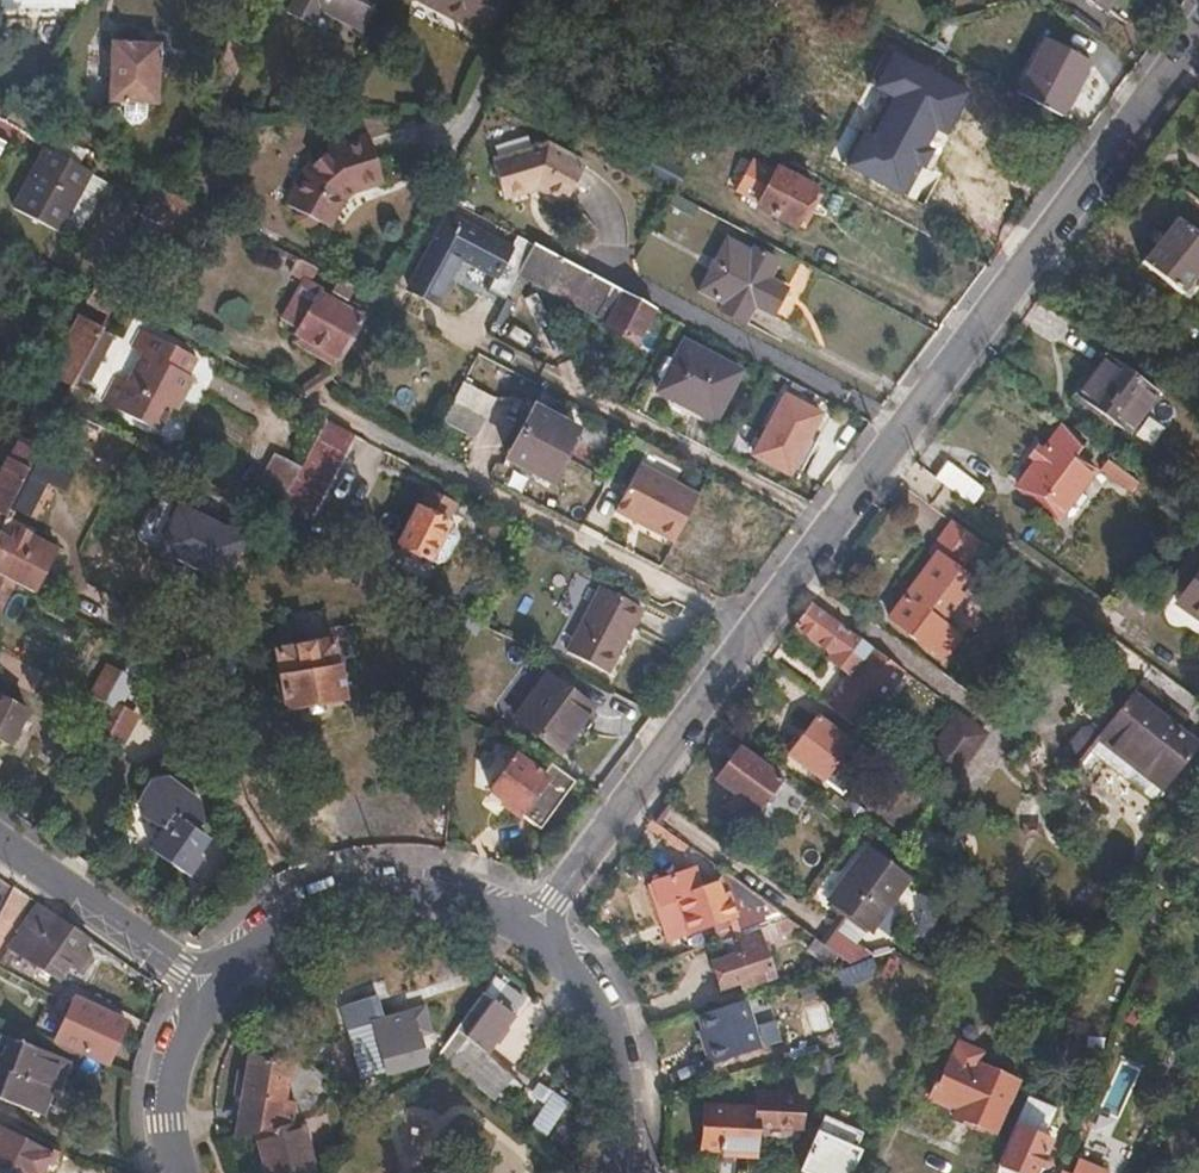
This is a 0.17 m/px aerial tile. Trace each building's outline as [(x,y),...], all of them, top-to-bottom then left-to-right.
[(292,3),(295,5),(288,20),(308,31),(317,15),(361,38),(381,0),(293,0),(292,3)] [(415,1),(466,28),(468,26),(486,34),(503,0),(415,0),(415,1)] [(1134,0),(1091,0),(1118,20),(1134,0)] [(1064,118),(1092,64),(1047,40),(1019,95),(1064,118)] [(228,88),(249,50),(231,41),(219,63),(210,58),(197,82),(228,88)] [(158,105),(161,44),(112,42),(111,66),(111,78),(110,103),(158,105)] [(972,88),(892,52),(881,78),(905,89),(878,148),(858,138),(845,167),(913,197),(936,148),(927,147),(937,125),(952,132),(972,88)] [(111,78),(111,66),(101,66),(101,78),(111,78)] [(380,188),(363,141),(327,152),(303,168),(283,205),(293,210),(292,214),(295,223),(306,228),(315,228),(317,223),(327,228),(343,201),(346,198),(351,195),(380,188)] [(586,167),(547,148),(493,162),(503,201),(533,193),(536,189),(566,206),(586,167)] [(91,176),(91,175),(47,151),(16,211),(60,234),(70,214),(91,176)] [(813,192),(793,181),(798,169),(781,160),(756,209),(793,229),(796,224),(802,227),(817,199),(816,198),(812,195),(813,192)] [(83,222),(103,183),(91,176),(70,214),(83,222)] [(157,225),(173,194),(158,187),(143,217),(146,220),(135,241),(145,247),(157,225)] [(182,238),(198,208),(173,194),(157,225),(182,238)] [(511,249),(449,216),(409,288),(436,301),(461,256),(497,274),(488,292),(505,301),(524,266),(534,247),(517,238),(511,249)] [(1198,276),(1198,233),(1180,219),(1148,264),(1186,293),(1198,276)] [(709,301),(738,247),(725,240),(696,292),(709,301)] [(534,270),(543,252),(534,247),(524,266),(529,269),(534,270)] [(771,313),(783,290),(767,280),(775,263),(751,249),(749,253),(738,247),(709,301),(721,306),(718,312),(742,325),(753,305),(771,313)] [(291,270),(297,259),(283,252),(278,264),(291,270)] [(652,309),(605,284),(543,252),(534,270),(541,275),(569,289),(566,296),(609,319),(606,327),(636,342),(652,309)] [(318,270),(297,259),(291,270),(311,281),(318,270)] [(339,359),(362,319),(348,312),(359,292),(338,281),(328,301),(317,295),(311,306),(306,304),(304,309),(298,306),(291,319),(301,323),(294,336),(339,359)] [(117,302),(95,291),(89,304),(110,314),(117,302)] [(78,377),(102,329),(81,318),(56,366),(78,377)] [(178,374),(188,357),(130,328),(121,344),(132,350),(116,380),(106,375),(93,400),(148,429),(160,407),(168,392),(173,395),(183,377),(178,374)] [(718,417),(742,372),(684,341),(657,392),(694,412),(698,406),(718,417)] [(1128,435),(1159,395),(1107,356),(1076,396),(1128,435)] [(481,417),(492,396),(461,381),(451,402),(481,417)] [(53,405),(57,396),(43,388),(38,398),(53,405)] [(167,410),(173,395),(168,392),(160,407),(167,410)] [(802,458),(823,414),(784,395),(763,437),(802,458)] [(471,437),(481,417),(451,402),(441,422),(471,437)] [(99,429),(61,409),(56,419),(55,422),(94,441),(99,429)] [(564,457),(577,432),(533,409),(520,434),(564,457)] [(48,436),(55,422),(56,419),(39,410),(23,438),(41,448),(48,436)] [(319,485),(348,432),(324,419),(291,481),(299,485),(304,477),(319,485)] [(1083,491),(1094,474),(1076,460),(1087,444),(1064,427),(1047,450),(1037,463),(1021,485),(1038,497),(1035,503),(1054,516),(1058,513),(1062,516),(1073,502),(1083,508),(1091,497),(1083,491)] [(549,484),(564,457),(520,434),(505,461),(549,484)] [(41,448),(23,438),(11,459),(9,459),(0,475),(0,527),(4,519),(41,448)] [(1037,463),(1047,450),(1041,444),(1031,458),(1037,463)] [(1142,485),(1110,460),(1102,470),(1135,495),(1142,485)] [(972,485),(944,465),(932,482),(961,502),(972,485)] [(673,543),(697,497),(639,466),(615,513),(673,543)] [(427,561),(463,492),(432,476),(396,545),(427,561)] [(253,534),(179,500),(156,551),(230,585),(253,534)] [(4,519),(0,527),(0,548),(1,544),(44,567),(54,546),(4,519)] [(978,541),(950,521),(941,534),(968,554),(978,541)] [(968,554),(941,534),(928,552),(935,557),(947,566),(957,572),(960,568),(968,554)] [(1,544),(0,548),(0,575),(13,582),(33,592),(44,567),(1,544)] [(948,620),(971,588),(978,580),(960,568),(957,572),(947,566),(935,557),(889,619),(927,645),(929,642),(948,656),(961,637),(944,626),(948,620)] [(1177,601),(1198,617),(1198,573),(1177,601)] [(13,582),(0,575),(0,606),(13,582)] [(605,673),(640,611),(598,588),(564,652),(605,673)] [(898,666),(855,634),(813,603),(795,627),(831,654),(828,661),(854,680),(832,709),(854,725),(898,666)] [(346,700),(335,641),(279,649),(290,710),(346,700)] [(103,703),(126,660),(119,656),(114,666),(108,665),(91,697),(103,703)] [(107,731),(135,679),(130,676),(135,666),(135,664),(126,660),(103,703),(92,724),(107,731)] [(867,734),(910,675),(898,666),(854,725),(862,731),(867,734)] [(556,748),(590,704),(549,673),(516,719),(556,748)] [(1179,734),(1191,719),(1144,679),(1108,722),(1119,730),(1108,742),(1166,790),(1198,750),(1179,734)] [(28,710),(6,698),(5,700),(0,698),(0,741),(9,746),(28,710)] [(955,779),(987,736),(960,715),(927,759),(955,779)] [(826,779),(853,743),(817,716),(813,722),(791,753),(826,779)] [(1108,742),(1119,730),(1108,722),(1098,734),(1108,742)] [(757,809),(779,778),(740,748),(717,779),(735,793),(725,807),(753,827),(762,813),(757,809)] [(541,830),(575,783),(555,768),(547,779),(514,755),(490,789),(505,800),(502,804),(519,816),(521,814),(541,830)] [(199,833),(203,826),(199,809),(172,791),(151,793),(140,813),(140,828),(158,839),(152,850),(189,875),(201,858),(197,855),(208,840),(199,833)] [(871,931),(911,879),(868,847),(829,900),(871,931)] [(785,915),(724,871),(716,883),(703,886),(695,866),(652,879),(660,903),(677,897),(689,932),(734,917),(739,933),(785,915)] [(689,932),(677,897),(660,903),(652,879),(646,881),(665,940),(689,932)] [(88,936),(38,902),(18,932),(37,946),(29,960),(58,980),(88,936)] [(14,917),(0,910),(0,942),(14,917)] [(773,974),(764,943),(802,927),(785,915),(739,933),(728,938),(733,954),(725,957),(714,962),(719,975),(723,987),(741,980),(743,986),(773,974)] [(877,956),(838,927),(826,945),(851,964),(877,956)] [(37,946),(18,932),(17,933),(8,946),(29,960),(37,946)] [(733,954),(728,938),(720,941),(725,957),(733,954)] [(525,997),(493,974),(483,988),(515,1011),(525,997)] [(487,1049),(515,1011),(483,988),(457,1026),(487,1049)] [(415,1033),(404,995),(380,1002),(377,992),(347,1001),(354,1027),(373,1021),(380,1043),(375,1044),(383,1071),(425,1057),(417,1032),(415,1033)] [(108,1063),(126,1022),(76,999),(73,1006),(66,1003),(60,1016),(67,1018),(57,1042),(108,1063)] [(762,1048),(746,999),(697,1016),(701,1028),(706,1044),(703,1046),(709,1065),(762,1048)] [(514,1070),(487,1049),(457,1026),(436,1057),(454,1070),(473,1085),(493,1100),(514,1070)] [(706,1044),(701,1028),(697,1029),(703,1046),(706,1044)] [(54,1082),(59,1084),(67,1062),(1,1036),(0,1039),(0,1098),(18,1105),(41,1114),(54,1082)] [(285,1100),(290,1059),(248,1053),(245,1071),(237,1070),(234,1092),(243,1093),(241,1102),(249,1103),(245,1134),(254,1132),(278,1124),(293,1120),(295,1100),(285,1100)] [(995,1135),(1019,1079),(1015,1077),(1014,1075),(981,1060),(979,1065),(953,1054),(944,1075),(943,1076),(939,1075),(930,1097),(960,1110),(976,1117),(973,1125),(995,1135)] [(515,1115),(546,1135),(568,1101),(538,1081),(515,1115)] [(1055,1131),(1047,1127),(1057,1100),(1030,1089),(1019,1116),(1020,1117),(1000,1166),(1004,1168),(1003,1172),(1037,1172),(1040,1166),(1042,1166),(1044,1167),(1047,1166),(1049,1165),(1051,1162),(1052,1159),(1051,1156),(1049,1153),(1047,1151),(1055,1131)] [(756,1158),(759,1127),(806,1131),(808,1102),(783,1100),(782,1097),(761,1097),(760,1112),(707,1109),(705,1150),(736,1152),(736,1157),(756,1158)] [(973,1125),(976,1117),(960,1110),(956,1118),(973,1125)] [(864,1132),(823,1116),(800,1169),(810,1172),(851,1172),(860,1152),(857,1150),(864,1132)] [(300,1118),(293,1120),(278,1124),(254,1132),(265,1172),(297,1172),(314,1168),(300,1118)] [(52,1153),(48,1152),(0,1126),(0,1172),(3,1172),(18,1172),(19,1170),(24,1172),(41,1172),(52,1153)] [(1079,1163),(1075,1172),(1102,1172),(1079,1163)]
